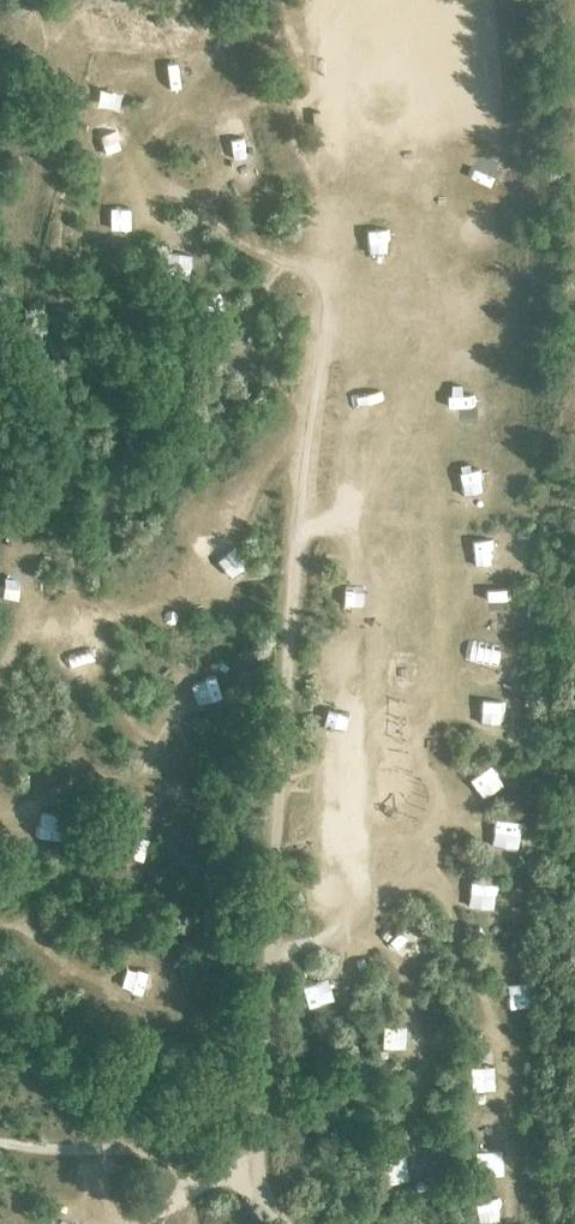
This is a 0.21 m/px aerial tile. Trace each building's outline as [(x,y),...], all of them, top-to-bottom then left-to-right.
[(170,83),(192,81),(189,55),(168,57),(170,83)] [(104,154),(130,148),(123,118),(97,125),(104,154)] [(131,205),(112,206),(113,226),(132,225),(131,205)] [(369,228),(370,252),(390,251),(389,227),(369,228)] [(459,397),(459,419),(487,419),(487,397),(459,397)] [(467,468),(466,488),(484,489),(485,469),(467,468)] [(495,534),(478,537),(482,560),(500,557),(495,534)] [(221,553),(231,573),(250,564),(239,544),(221,553)] [(506,607),(507,587),(489,586),(488,606),(506,607)] [(508,664),(511,640),(480,635),(477,660),(508,664)] [(192,680),(199,702),(223,694),(216,672),(192,680)] [(485,698),(485,721),(507,720),(507,697),(485,698)] [(493,762),(471,775),(484,795),(505,782),(493,762)] [(41,808),(40,833),(65,834),(66,809),(41,808)] [(147,846),(155,819),(137,814),(129,840),(147,846)] [(495,815),(491,840),(519,845),(523,819),(495,815)] [(493,906),(498,881),(472,877),(467,902),(493,906)] [(152,994),(157,970),(132,965),(128,990),(152,994)] [(332,977),(305,980),(308,1002),(334,999),(332,977)] [(527,978),(509,979),(509,1003),(528,1002),(527,978)] [(495,1050),(472,1050),(473,1076),(495,1075),(495,1050)] [(478,1115),(479,1133),(501,1133),(501,1114),(478,1115)] [(481,1223),(488,1223),(503,1222),(500,1201),(479,1203),(481,1223)] [(58,1223),(86,1223),(83,1215),(58,1223)]
